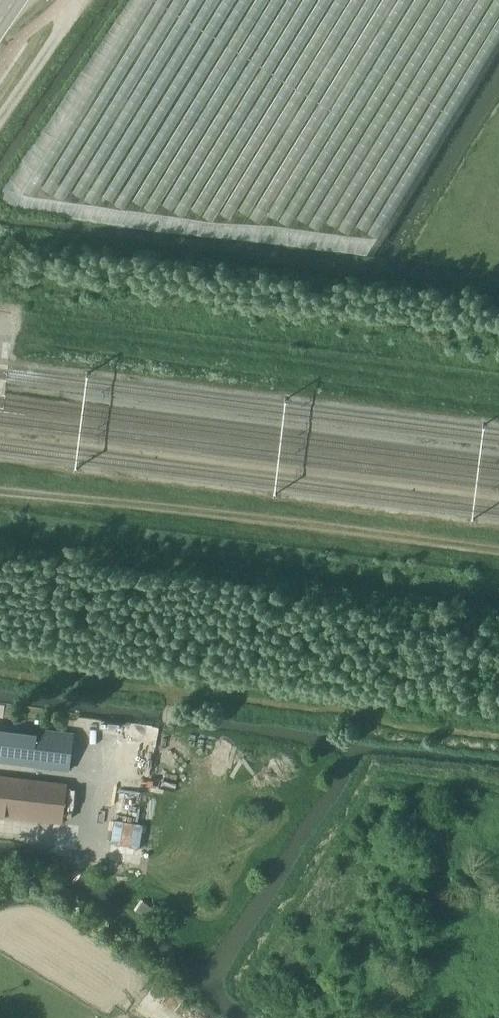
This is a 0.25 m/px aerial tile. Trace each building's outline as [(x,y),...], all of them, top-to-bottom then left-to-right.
[(167,186),(161,171),(165,170),(168,177),(189,155),(175,148),(224,129),(212,140),(298,142),(298,144),(308,140),(313,151),(313,138),(324,143),(318,155),(297,155),(339,174),(337,179),(359,171),(358,186),(380,196),(451,123),(101,116),(91,139),(92,140),(113,119),(90,168),(90,198),(127,199),(148,177),(167,186)] [(74,735),(0,726),(0,762),(69,770),(74,735)] [(62,824),(68,784),(0,776),(0,817),(62,824)]
